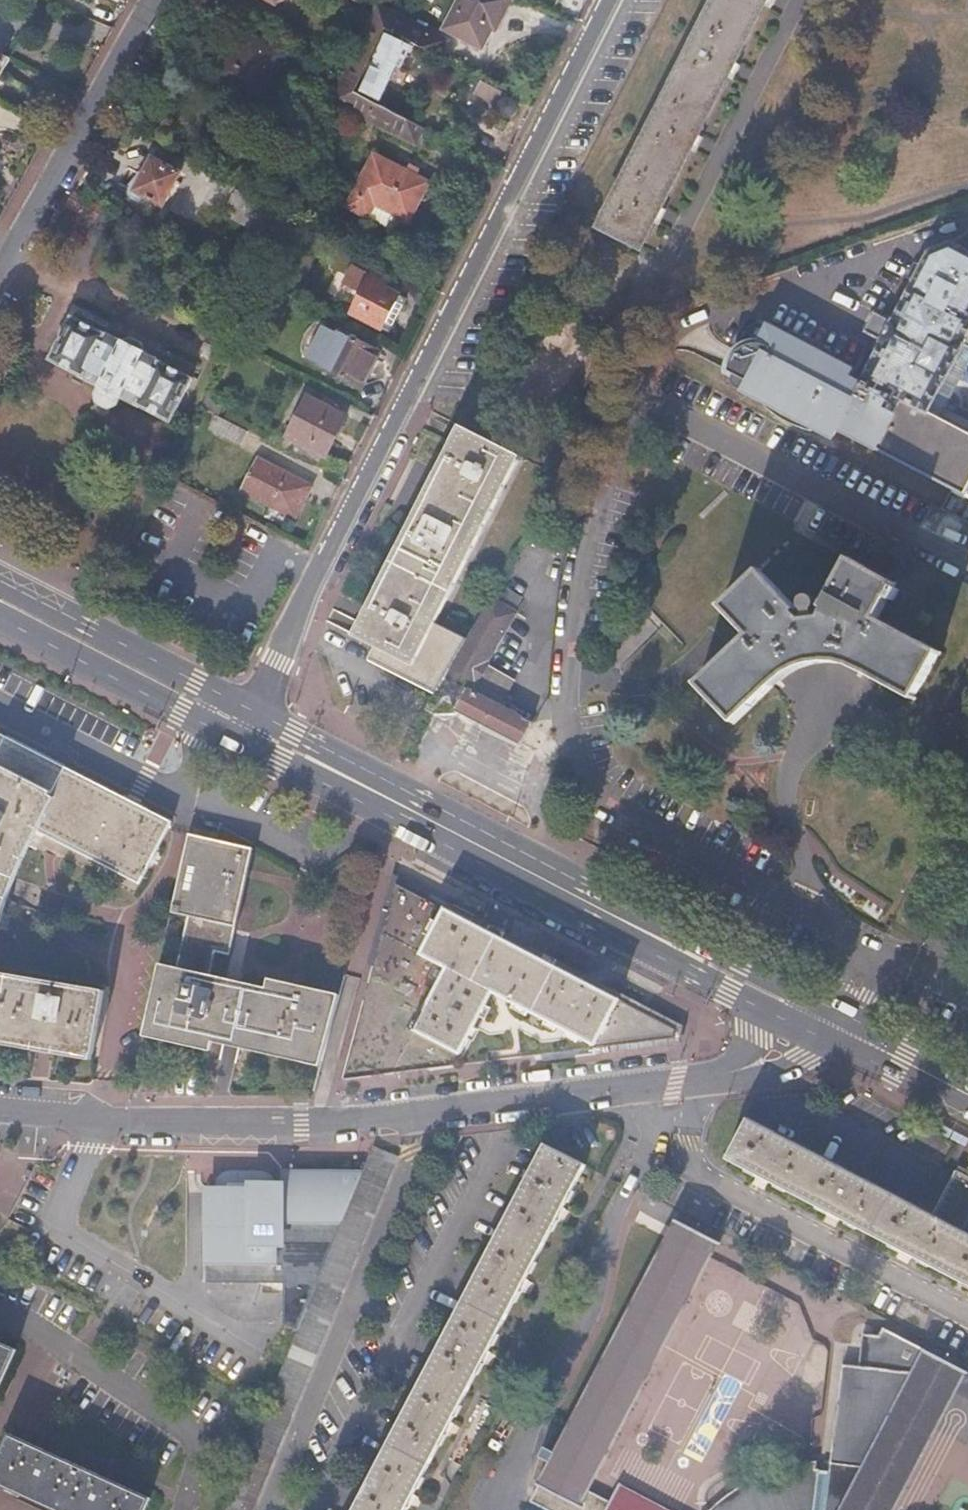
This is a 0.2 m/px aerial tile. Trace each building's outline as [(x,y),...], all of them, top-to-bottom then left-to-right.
[(448,29),(482,46),(492,26),(497,28),(511,0),(462,0),(448,29)] [(599,227),(641,248),(767,0),(713,0),(599,227)] [(377,5),(370,21),(386,29),(440,55),(447,40),(393,13),(377,5)] [(386,29),(370,21),(347,68),(362,77),(384,32),(386,29)] [(231,63),(226,60),(217,75),(222,78),(219,82),(255,103),(278,63),(281,65),(286,57),(247,34),(231,63)] [(405,47),(388,39),(362,92),(380,100),(405,47)] [(14,47),(0,40),(0,76),(14,47)] [(362,77),(347,68),(330,102),(347,110),(355,93),(357,89),(362,77)] [(489,84),(484,94),(502,103),(503,106),(505,108),(507,108),(509,107),(511,106),(512,103),(510,100),(506,98),(508,93),(489,84)] [(425,128),(355,93),(347,110),(417,144),(425,128)] [(429,182),(374,154),(347,206),(368,217),(374,204),(409,222),(429,182)] [(182,173),(154,157),(135,191),(163,207),(182,173)] [(838,427),(956,488),(952,496),(963,502),(966,495),(967,496),(967,431),(941,417),(967,365),(967,251),(952,242),(930,251),(923,265),(914,282),(893,321),(875,311),(864,331),(883,341),(863,381),(852,375),(855,369),(772,325),(764,340),(744,378),(753,383),(750,386),(746,388),(745,390),(834,436),(838,427)] [(923,265),(914,261),(906,277),(914,282),(923,265)] [(347,282),(363,291),(352,312),(390,332),(407,298),(386,287),(390,278),(373,270),(370,276),(354,268),(347,282)] [(73,318),(50,360),(82,376),(80,378),(98,387),(96,392),(98,403),(109,409),(120,405),(123,399),(140,408),(141,406),(171,422),(192,380),(161,365),(163,362),(145,352),(146,349),(142,343),(130,337),(123,337),(122,340),(103,331),(102,333),(73,318)] [(338,331),(327,326),(310,360),(321,366),(320,367),(362,388),(380,352),(339,330),(338,331)] [(726,370),(744,378),(764,340),(757,337),(743,340),(734,346),(728,356),(726,370)] [(206,397),(201,407),(223,418),(228,409),(206,397)] [(347,417),(308,397),(288,437),(327,457),(347,417)] [(219,418),(213,429),(240,443),(245,432),(219,418)] [(451,442),(456,444),(443,470),(498,499),(519,458),(459,425),(451,442)] [(456,444),(451,442),(351,637),(442,683),(461,653),(467,643),(433,625),(498,499),(443,470),(456,444)] [(305,483),(255,458),(240,489),(289,514),(305,483)] [(311,486),(305,483),(289,514),(296,517),(311,486)] [(762,571),(721,607),(749,640),(699,684),(734,725),(778,687),(787,681),(799,675),(810,671),(822,669),(832,668),(844,669),(853,670),(863,674),(915,700),(941,652),(878,619),(890,598),(894,600),(900,590),(895,587),(897,583),(849,557),(825,608),(827,609),(823,617),(804,620),(797,613),(799,610),(762,571)] [(816,586),(820,570),(802,567),(798,583),(816,586)] [(461,653),(442,683),(426,710),(434,714),(459,715),(520,745),(532,722),(473,693),(522,612),(494,593),(467,643),(461,653)] [(11,872),(32,832),(137,887),(170,826),(0,736),(0,903),(11,872)] [(176,968),(159,964),(143,1032),(211,1048),(213,1039),(322,1064),(340,996),(266,978),(263,988),(205,975),(210,952),(226,955),(250,850),(188,834),(170,914),(187,918),(176,968)] [(448,911),(397,884),(344,1078),(576,1051),(577,1055),(679,1043),(683,1027),(640,1005),(633,1012),(579,978),(448,911)] [(93,1055),(104,991),(0,972),(0,1039),(93,1055)] [(731,1157),(967,1283),(967,1234),(964,1232),(967,1224),(967,1178),(957,1172),(934,1217),(750,1120),(731,1157)] [(546,1144),(354,1509),(404,1509),(585,1165),(546,1144)] [(362,1172),(297,1330),(264,1411),(223,1509),(251,1509),(397,1156),(372,1146),(362,1172)] [(297,1330),(362,1172),(283,1172),(283,1184),(274,1184),(273,1195),(250,1195),(250,1193),(206,1193),(206,1282),(282,1283),(282,1324),(297,1330)] [(677,1221),(529,1502),(546,1509),(663,1509),(619,1487),(611,1502),(588,1491),(718,1242),(677,1221)] [(965,1372),(882,1330),(878,1337),(862,1335),(858,1368),(841,1365),(828,1471),(815,1470),(816,1462),(796,1465),(747,1483),(717,1504),(710,1509),(893,1509),(965,1372)] [(16,1349),(0,1342),(0,1384),(16,1349)] [(0,1459),(0,1482),(59,1509),(145,1509),(150,1500),(115,1484),(119,1476),(113,1474),(112,1477),(104,1473),(102,1478),(59,1458),(63,1450),(57,1447),(56,1451),(49,1447),(46,1452),(11,1435),(0,1459)]
